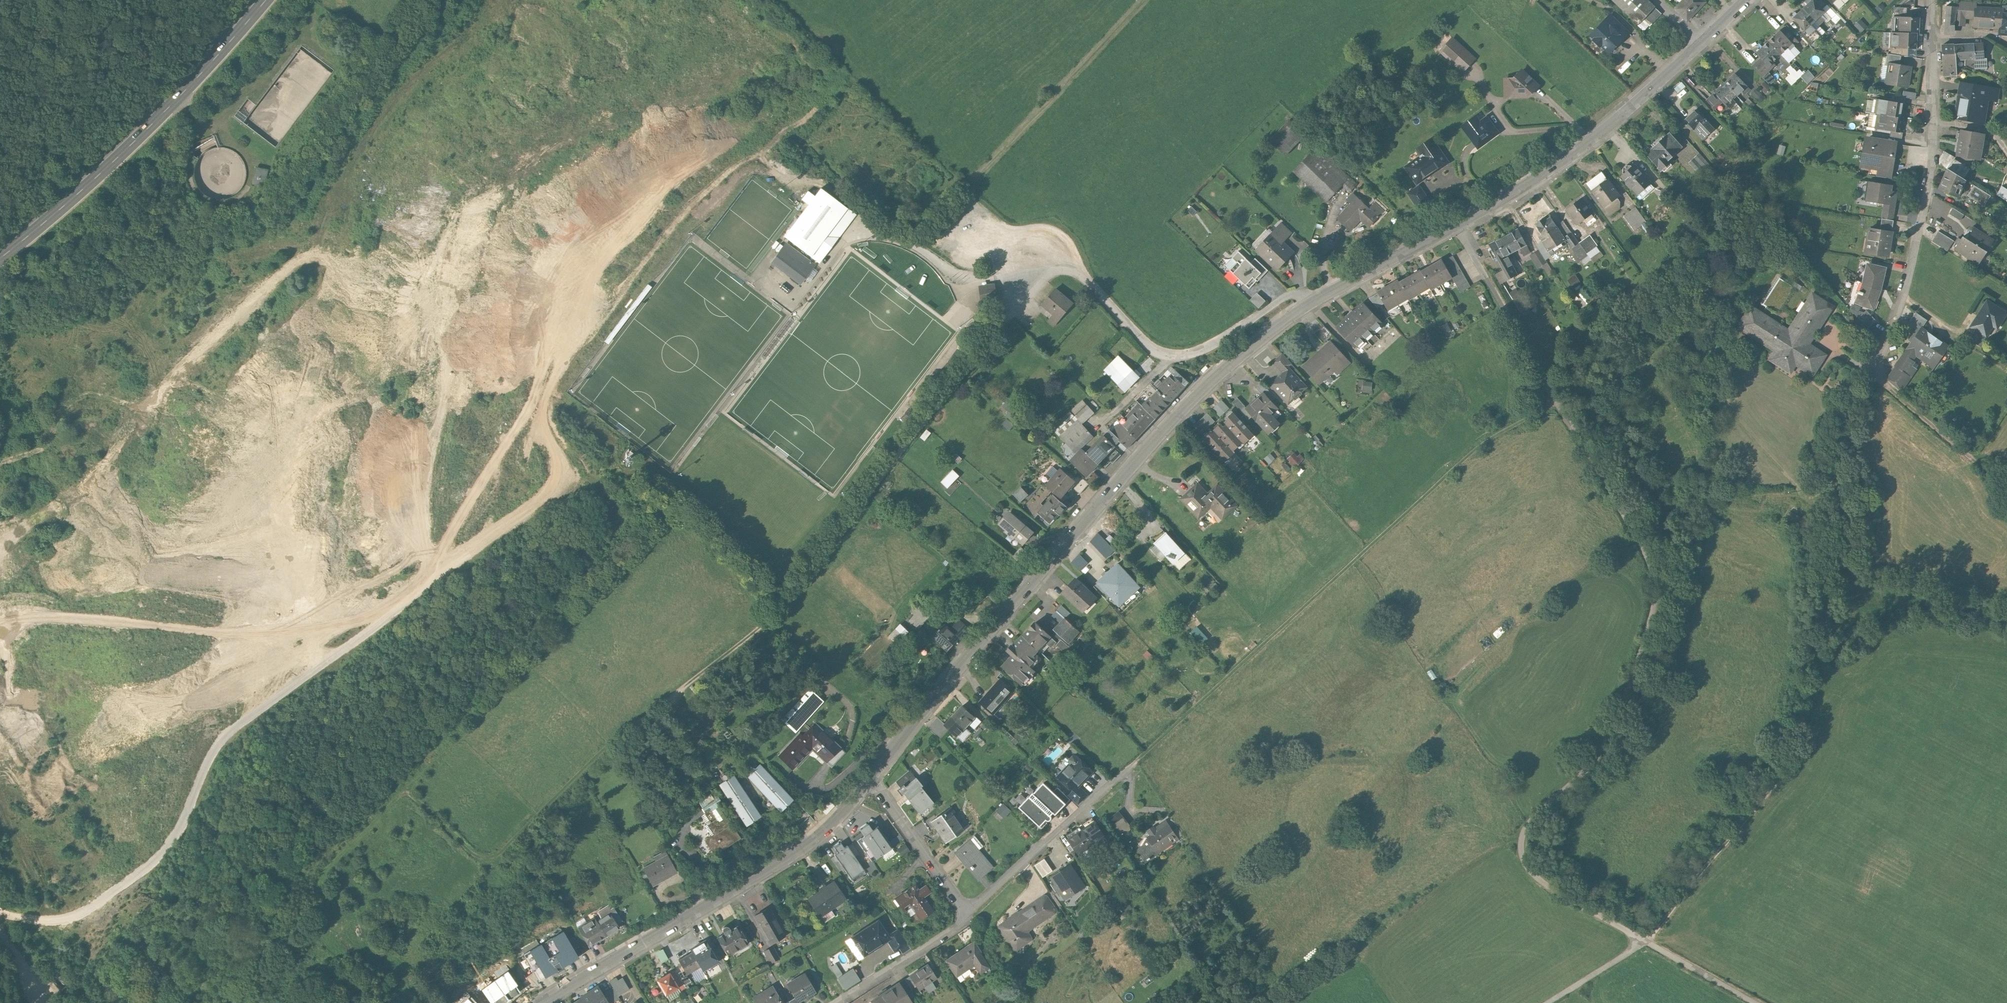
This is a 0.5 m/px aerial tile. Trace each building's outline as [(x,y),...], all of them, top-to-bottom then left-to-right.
[(1647,0),(1613,0),(1638,23),(1654,6),(1647,0)] [(1823,11),(1815,2),(1805,11),(1816,23),(1819,27),(1824,22),(1821,18),(1826,13),(1823,11)] [(1974,16),(1975,7),(1975,4),(1959,3),(1959,9),(1946,9),(1944,33),(1956,34),(1956,27),(1965,28),(1965,16),(1974,16)] [(1828,7),(1823,11),(1826,13),(1832,20),(1837,16),(1828,7)] [(1975,7),(1974,16),(1974,29),(2000,30),(2000,38),(2006,38),(2006,14),(2003,14),(2004,8),(1975,7)] [(1816,23),(1805,11),(1795,20),(1804,31),(1812,39),(1817,35),(1810,28),(1816,23)] [(1630,32),(1610,15),(1591,37),(1610,54),(1630,32)] [(1904,19),(1895,19),(1895,34),(1915,34),(1918,34),(1919,20),(1904,19)] [(1812,39),(1804,31),(1800,35),(1807,43),(1812,39)] [(1801,53),(1782,33),(1766,47),(1778,61),(1782,56),(1789,64),(1801,53)] [(1895,34),(1893,34),(1892,48),(1906,48),(1915,49),(1915,34),(1895,34)] [(1476,59),(1453,38),(1441,51),(1464,72),(1476,59)] [(1983,45),(1973,46),(1974,62),(1976,62),(1976,71),(1987,71),(1986,57),(1984,57),(1983,45)] [(1973,46),(1955,47),(1956,63),(1974,62),(1973,46)] [(1778,61),(1766,47),(1756,56),(1760,61),(1753,67),(1764,78),(1769,73),(1780,63),(1782,65),(1782,68),(1779,71),(1783,76),(1788,72),(1787,71),(1792,66),(1789,64),(1782,56),(1778,61)] [(1956,63),(1955,47),(1942,48),(1944,78),(1957,77),(1956,63)] [(1906,48),(1892,48),(1891,48),(1891,56),(1902,57),(1906,57),(1906,48)] [(1891,56),(1888,55),(1886,64),(1887,64),(1901,66),(1902,57),(1891,56)] [(1795,64),(1792,66),(1787,71),(1788,72),(1791,76),(1787,80),(1793,87),(1802,79),(1801,78),(1806,74),(1805,72),(1803,74),(1795,64)] [(1901,66),(1887,64),(1883,86),(1908,90),(1912,68),(1901,66)] [(1806,74),(1801,78),(1802,79),(1808,85),(1815,78),(1808,71),(1806,74)] [(1514,81),(1506,81),(1507,101),(1528,100),(1540,88),(1523,72),(1514,81)] [(1776,81),(1769,73),(1764,78),(1771,86),(1776,81)] [(1750,91),(1735,76),(1726,85),(1738,98),(1742,94),(1744,96),(1750,91)] [(1998,104),(2000,90),(1960,84),(1958,98),(1962,99),(1959,121),(1987,125),(1991,103),(1998,104)] [(1738,98),(1726,85),(1715,95),(1727,108),(1729,111),(1741,100),(1738,98)] [(1904,93),(1903,99),(1907,100),(1914,101),(1915,94),(1904,93)] [(1727,108),(1715,95),(1708,102),(1720,115),(1727,108)] [(1894,105),(1905,107),(1907,100),(1903,99),(1895,97),(1894,105)] [(1880,117),(1903,121),(1905,107),(1894,105),(1879,102),(1876,116),(1880,117)] [(1713,130),(1695,111),(1684,122),(1702,141),(1713,130)] [(1900,134),(1903,121),(1880,117),(1879,125),(1885,126),(1884,131),(1892,132),(1900,134)] [(1475,119),(1462,129),(1479,151),(1499,136),(1487,119),(1479,124),(1475,119)] [(1301,139),(1285,122),(1269,138),(1285,154),(1301,139)] [(1892,132),(1891,139),(1902,141),(1903,134),(1900,134),(1892,132)] [(1984,137),(1963,133),(1961,146),(1956,145),(1954,157),(1966,159),(1980,161),(1984,137)] [(1683,150),(1671,137),(1666,141),(1664,139),(1654,148),(1656,150),(1648,158),(1659,170),(1661,168),(1665,173),(1673,167),(1669,162),(1683,150)] [(1450,165),(1432,139),(1417,150),(1422,158),(1405,170),(1417,187),(1420,186),(1450,165)] [(1898,145),(1865,140),(1860,168),(1878,171),(1877,177),(1892,179),(1898,145)] [(1350,183),(1314,150),(1297,169),(1333,202),(1350,183)] [(1966,159),(1954,157),(1946,152),(1939,161),(1940,165),(1949,171),(1964,180),(1973,165),(1966,159)] [(1650,185),(1635,167),(1632,169),(1631,168),(1628,167),(1625,169),(1625,173),(1626,174),(1622,177),(1636,195),(1650,185)] [(255,168),(251,186),(264,188),(268,171),(255,168)] [(1964,180),(1949,171),(1940,190),(1958,198),(1966,182),(1964,180)] [(1606,182),(1601,175),(1588,185),(1593,191),(1591,192),(1604,210),(1620,198),(1607,181),(1606,182)] [(1884,207),(1896,209),(1898,196),(1892,195),(1893,187),(1869,184),(1866,203),(1877,205),(1877,206),(1884,207)] [(1431,202),(1420,186),(1417,187),(1408,194),(1419,210),(1431,202)] [(1990,197),(1974,187),(1969,196),(1985,207),(1990,197)] [(812,206),(788,237),(818,259),(851,215),(820,192),(815,199),(809,194),(804,200),(812,206)] [(1358,198),(1338,218),(1348,228),(1361,214),(1371,224),(1383,212),(1375,203),(1369,209),(1358,198)] [(1593,215),(1582,200),(1566,212),(1577,227),(1593,215)] [(1527,202),(1518,210),(1521,214),(1530,206),(1527,202)] [(1882,221),(1893,223),(1896,209),(1884,207),(1882,221)] [(1636,209),(1624,217),(1637,234),(1645,229),(1641,224),(1645,222),(1636,209)] [(1964,215),(1954,209),(1951,215),(1960,221),(1964,215)] [(1547,222),(1545,220),(1536,225),(1542,236),(1539,237),(1548,252),(1565,242),(1556,228),(1551,219),(1547,222)] [(1882,221),(1880,231),(1892,233),(1893,223),(1882,221)] [(1565,222),(1556,228),(1565,242),(1578,264),(1589,257),(1588,255),(1579,243),(1565,222)] [(1519,228),(1502,237),(1512,254),(1520,250),(1524,257),(1532,253),(1519,228)] [(1992,242),(1969,228),(1962,239),(1986,253),(1992,242)] [(1284,246),(1271,233),(1267,230),(1252,246),(1277,269),(1288,258),(1289,258),(1294,253),(1285,244),(1284,246)] [(1880,231),(1875,231),(1874,236),(1870,235),(1866,255),(1889,259),(1893,234),(1892,233),(1880,231)] [(1955,242),(1939,233),(1933,243),(1949,253),(1955,242)] [(1590,236),(1579,243),(1588,255),(1598,248),(1590,236)] [(1512,254),(1502,237),(1485,247),(1493,261),(1496,259),(1503,270),(1496,274),(1502,285),(1518,276),(1507,257),(1512,254)] [(1986,253),(1962,239),(1955,250),(1979,265),(1986,253)] [(816,266),(786,244),(771,263),(800,286),(816,266)] [(1262,273),(1238,251),(1232,258),(1237,262),(1229,270),(1249,289),(1257,281),(1256,279),(1262,273)] [(1541,251),(1530,257),(1537,269),(1543,266),(1549,277),(1554,274),(1541,251)] [(1452,255),(1443,261),(1452,277),(1461,292),(1470,287),(1452,255)] [(1442,260),(1432,266),(1442,283),(1452,277),(1443,261),(1442,260)] [(1886,270),(1867,265),(1861,285),(1854,304),(1874,310),(1881,291),(1886,270)] [(1432,266),(1422,272),(1431,288),(1432,289),(1442,283),(1432,266)] [(1421,270),(1410,276),(1420,294),(1431,288),(1422,272),(1421,270)] [(1410,276),(1399,282),(1409,298),(1410,300),(1420,294),(1410,276)] [(1576,277),(1568,282),(1573,290),(1581,285),(1576,277)] [(1399,282),(1398,280),(1388,286),(1399,304),(1409,298),(1399,282)] [(1780,280),(1764,304),(1777,314),(1794,289),(1780,280)] [(997,291),(995,282),(994,282),(979,284),(980,293),(996,291),(997,291)] [(1399,304),(1388,286),(1378,292),(1388,310),(1399,304)] [(1075,306),(1056,290),(1041,307),(1052,317),(1047,322),(1055,329),(1075,306)] [(1256,291),(1249,298),(1258,307),(1265,300),(1256,291)] [(1751,304),(1736,329),(1773,352),(1766,362),(1793,379),(1798,371),(1813,381),(1829,356),(1811,345),(1834,308),(1813,294),(1806,305),(1802,302),(1796,311),(1800,314),(1789,332),(1770,320),(1772,318),(1751,304)] [(1994,326),(1998,329),(2006,314),(1987,302),(1971,329),(1975,331),(1987,338),(1994,326)] [(1382,324),(1363,303),(1337,328),(1356,348),(1382,324)] [(1876,322),(1867,312),(1859,319),(1869,329),(1876,322)] [(1908,325),(1918,332),(1921,328),(1922,329),(1928,321),(1916,313),(1908,325)] [(1316,334),(1323,342),(1332,335),(1333,334),(1326,325),(1325,326),(1316,334)] [(1387,327),(1388,341),(1400,340),(1400,327),(1387,327)] [(1884,380),(1901,393),(1912,378),(1906,374),(1922,353),(1935,363),(1947,347),(1922,329),(1921,328),(1918,332),(1884,380)] [(1987,338),(1975,331),(1970,339),(1982,346),(1987,338)] [(1349,362),(1332,343),(1306,366),(1319,381),(1332,369),(1336,374),(1349,362)] [(1271,363),(1283,375),(1288,370),(1293,364),(1281,352),(1271,363)] [(1104,371),(1126,392),(1140,378),(1118,357),(1104,371)] [(1283,375),(1272,385),(1286,401),(1294,393),(1296,395),(1305,388),(1288,370),(1283,375)] [(1172,375),(1156,391),(1169,405),(1186,388),(1172,375)] [(1262,383),(1256,388),(1261,395),(1263,393),(1270,401),(1274,397),(1262,383)] [(1153,388),(1138,404),(1154,420),(1169,405),(1156,391),(1153,388)] [(1248,407),(1246,408),(1252,415),(1268,432),(1277,424),(1270,416),(1278,409),(1270,401),(1263,393),(1261,395),(1248,407)] [(1085,424),(1097,413),(1082,398),(1052,427),(1066,441),(1063,445),(1066,448),(1065,452),(1072,460),(1085,447),(1096,436),(1085,424)] [(1246,408),(1248,407),(1239,398),(1233,403),(1248,419),(1252,415),(1246,408)] [(1222,401),(1214,408),(1221,416),(1229,408),(1222,401)] [(1138,404),(1118,423),(1135,439),(1154,420),(1138,404)] [(1245,423),(1234,411),(1227,417),(1229,419),(1225,422),(1227,424),(1235,432),(1245,423)] [(1207,413),(1195,425),(1202,433),(1215,422),(1207,413)] [(1008,420),(1003,426),(1010,432),(1015,426),(1008,420)] [(1118,423),(1117,422),(1089,450),(1100,462),(1113,449),(1118,444),(1124,450),(1135,439),(1118,423)] [(1255,434),(1245,423),(1235,432),(1244,442),(1248,437),(1251,438),(1255,434)] [(1235,432),(1227,424),(1224,427),(1221,424),(1214,430),(1215,431),(1224,441),(1234,451),(1244,442),(1235,432)] [(1224,441),(1215,431),(1212,435),(1210,434),(1206,437),(1205,438),(1215,449),(1224,441)] [(1224,441),(1215,449),(1225,460),(1234,451),(1224,441)] [(1100,462),(1089,450),(1085,447),(1072,460),(1087,475),(1100,462)] [(1120,456),(1113,449),(1100,462),(1105,467),(1111,461),(1113,463),(1120,456)] [(1287,458),(1296,466),(1303,458),(1293,450),(1287,458)] [(941,481),(948,487),(959,474),(953,468),(941,481)] [(1048,484),(1062,497),(1072,486),(1075,481),(1062,469),(1048,484)] [(1099,477),(1093,471),(1085,480),(1092,485),(1099,477)] [(1078,478),(1075,481),(1072,486),(1080,493),(1087,485),(1078,478)] [(1016,493),(1024,500),(1031,492),(1023,485),(1016,493)] [(1208,495),(1198,485),(1182,499),(1189,507),(1191,505),(1201,515),(1207,510),(1207,509),(1211,505),(1217,512),(1222,508),(1227,514),(1234,508),(1222,495),(1224,493),(1218,486),(1208,495)] [(1038,511),(1051,522),(1066,505),(1054,494),(1038,511)] [(1023,545),(1035,530),(1011,510),(998,525),(1023,545)] [(1101,533),(1094,540),(1109,555),(1115,548),(1101,533)] [(1184,553),(1167,534),(1156,544),(1173,562),(1184,553)] [(1023,563),(1031,554),(1026,550),(1022,546),(1014,556),(1023,563)] [(1080,555),(1074,561),(1084,570),(1089,565),(1080,555)] [(1141,587),(1119,564),(1098,583),(1097,584),(1119,608),(1141,587)] [(1098,596),(1078,577),(1067,589),(1063,592),(1084,612),(1098,596)] [(910,620),(919,628),(932,613),(918,602),(911,612),(914,615),(910,620)] [(1066,618),(1070,613),(1061,605),(1052,615),(1059,622),(1064,616),(1066,618)] [(1066,618),(1064,616),(1059,622),(1053,628),(1055,630),(1063,638),(1069,643),(1080,631),(1066,618)] [(1051,635),(1036,620),(1023,633),(1039,648),(1045,641),(1051,635)] [(1193,623),(1187,627),(1197,640),(1203,636),(1193,623)] [(929,637),(946,652),(958,638),(941,624),(929,637)] [(903,637),(895,629),(889,636),(897,643),(903,637)] [(1053,633),(1051,635),(1057,640),(1059,642),(1063,638),(1055,630),(1053,633)] [(1039,648),(1023,633),(1007,649),(1012,654),(1002,664),(1022,683),(1031,673),(1032,669),(1029,667),(1035,661),(1035,657),(1032,655),(1039,648)] [(1092,642),(1082,634),(1076,640),(1086,649),(1092,642)] [(1051,635),(1045,641),(1051,647),(1057,640),(1051,635)] [(1066,652),(1071,646),(1069,643),(1066,640),(1063,638),(1059,642),(1057,644),(1066,652)] [(999,678),(980,701),(992,710),(1001,699),(1003,700),(1012,689),(999,678)] [(785,722),(795,732),(823,703),(813,693),(785,722)] [(974,717),(962,706),(945,725),(949,729),(957,736),(968,724),(974,729),(981,721),(975,716),(974,717)] [(945,725),(937,718),(928,728),(940,739),(949,729),(945,725)] [(839,747),(814,723),(802,736),(799,733),(778,755),(792,769),(806,754),(800,748),(805,742),(825,761),(839,747)] [(839,747),(825,761),(830,766),(844,751),(839,747)] [(1071,764),(1058,777),(1072,790),(1074,793),(1080,786),(1094,772),(1077,756),(1073,756),(1070,759),(1071,763),(1071,764)] [(776,781),(760,764),(748,776),(764,793),(776,781)] [(896,781),(902,788),(915,778),(909,771),(896,781)] [(733,774),(720,784),(733,803),(746,794),(733,774)] [(902,788),(901,789),(919,812),(932,802),(920,786),(922,785),(916,778),(915,778),(902,788)] [(792,799),(776,781),(764,793),(780,810),(792,799)] [(1053,792),(1043,782),(1019,807),(1042,828),(1047,823),(1045,821),(1046,820),(1048,821),(1049,821),(1051,820),(1052,819),(1052,818),(1052,816),(1051,816),(1054,813),(1056,815),(1070,800),(1057,788),(1053,792)] [(1089,795),(1080,786),(1074,793),(1072,790),(1068,795),(1079,805),(1089,795)] [(760,814),(746,794),(733,803),(746,823),(760,814)] [(1010,810),(1003,803),(997,811),(1004,817),(1010,810)] [(739,837),(717,804),(704,813),(709,820),(706,823),(707,824),(705,825),(711,835),(704,840),(713,854),(739,837)] [(950,807),(930,821),(945,842),(965,828),(950,807)] [(1132,828),(1118,811),(1110,818),(1124,835),(1132,828)] [(1147,830),(1146,832),(1146,834),(1146,836),(1147,838),(1148,839),(1143,847),(1141,847),(1139,849),(1138,852),(1141,856),(1145,862),(1158,854),(1158,853),(1179,839),(1166,821),(1155,828),(1154,826),(1147,830)] [(1095,823),(1082,832),(1091,846),(1096,852),(1109,843),(1095,823)] [(878,826),(857,840),(871,861),(892,847),(878,826)] [(1091,846),(1082,832),(1070,840),(1076,848),(1080,854),(1091,846)] [(982,846),(973,835),(953,852),(976,880),(993,867),(978,850),(982,846)] [(852,844),(848,847),(854,857),(858,854),(852,844)] [(909,851),(904,844),(896,849),(901,856),(909,851)] [(854,857),(848,847),(844,849),(841,845),(835,849),(838,854),(835,856),(835,857),(843,868),(851,879),(864,870),(854,857)] [(1080,854),(1076,848),(1071,851),(1076,860),(1082,857),(1080,854)] [(678,871),(666,850),(653,858),(655,862),(643,869),(653,886),(678,871)] [(835,857),(831,860),(839,871),(843,868),(835,857)] [(1052,871),(1044,858),(1035,864),(1043,877),(1052,871)] [(1084,885),(1071,865),(1053,877),(1058,884),(1056,886),(1060,892),(1062,891),(1066,896),(1084,885)] [(834,882),(809,899),(820,916),(829,909),(845,899),(834,882)] [(914,883),(894,897),(901,908),(908,903),(919,918),(932,909),(922,896),(929,891),(924,884),(918,888),(914,883)] [(1043,895),(1001,924),(1000,926),(1000,929),(1014,948),(1015,950),(1018,950),(1031,941),(1031,940),(1031,938),(1028,935),(1028,932),(1029,930),(1055,913),(1056,911),(1056,910),(1048,896),(1045,895),(1043,895)] [(608,905),(598,912),(602,919),(597,922),(607,936),(619,928),(617,924),(622,921),(614,908),(611,910),(608,905)] [(785,936),(768,908),(754,916),(771,944),(785,936)] [(829,909),(820,916),(824,921),(833,914),(829,909)] [(597,922),(595,919),(578,929),(589,947),(607,936),(597,922)] [(887,935),(877,920),(846,940),(859,959),(887,941),(890,940),(887,935)] [(738,926),(731,930),(729,927),(727,926),(726,926),(725,926),(724,926),(723,927),(723,928),(723,929),(723,931),(725,934),(717,938),(724,949),(727,947),(731,954),(749,943),(738,926)] [(897,928),(887,935),(890,940),(887,941),(895,952),(899,949),(902,952),(909,947),(897,928)] [(563,932),(524,955),(539,982),(557,971),(558,973),(565,969),(564,967),(579,958),(563,932)] [(721,960),(709,940),(691,951),(692,953),(700,967),(703,971),(721,960)] [(981,953),(974,941),(945,960),(956,977),(975,965),(980,974),(989,968),(980,954),(981,953)] [(773,947),(765,951),(771,963),(779,959),(773,947)] [(692,953),(679,961),(688,977),(690,976),(689,973),(700,967),(692,953)] [(928,965),(910,976),(919,989),(936,979),(928,965)] [(510,971),(506,966),(494,973),(498,979),(495,981),(509,1001),(521,993),(516,986),(518,985),(508,972),(510,971)] [(859,980),(852,969),(838,979),(845,989),(859,980)] [(679,988),(670,974),(658,981),(666,996),(679,988)] [(805,974),(788,984),(796,998),(799,1002),(815,992),(805,974)] [(495,981),(492,983),(489,978),(477,986),(481,991),(482,990),(491,1002),(492,1002),(493,1002),(506,1002),(509,1001),(495,981)] [(610,983),(613,990),(618,998),(631,991),(623,978),(618,981),(617,979),(610,983)] [(871,1001),(873,1002),(911,1002),(898,984),(871,1001)] [(773,986),(753,998),(756,1002),(783,1002),(773,986)] [(580,999),(581,1000),(583,1002),(608,1002),(603,996),(604,996),(598,988),(580,999)] [(604,996),(608,1002),(616,1002),(620,1000),(618,998),(613,990),(604,996)] [(467,993),(456,1002),(475,1002),(470,998),(471,997),(467,993)]
